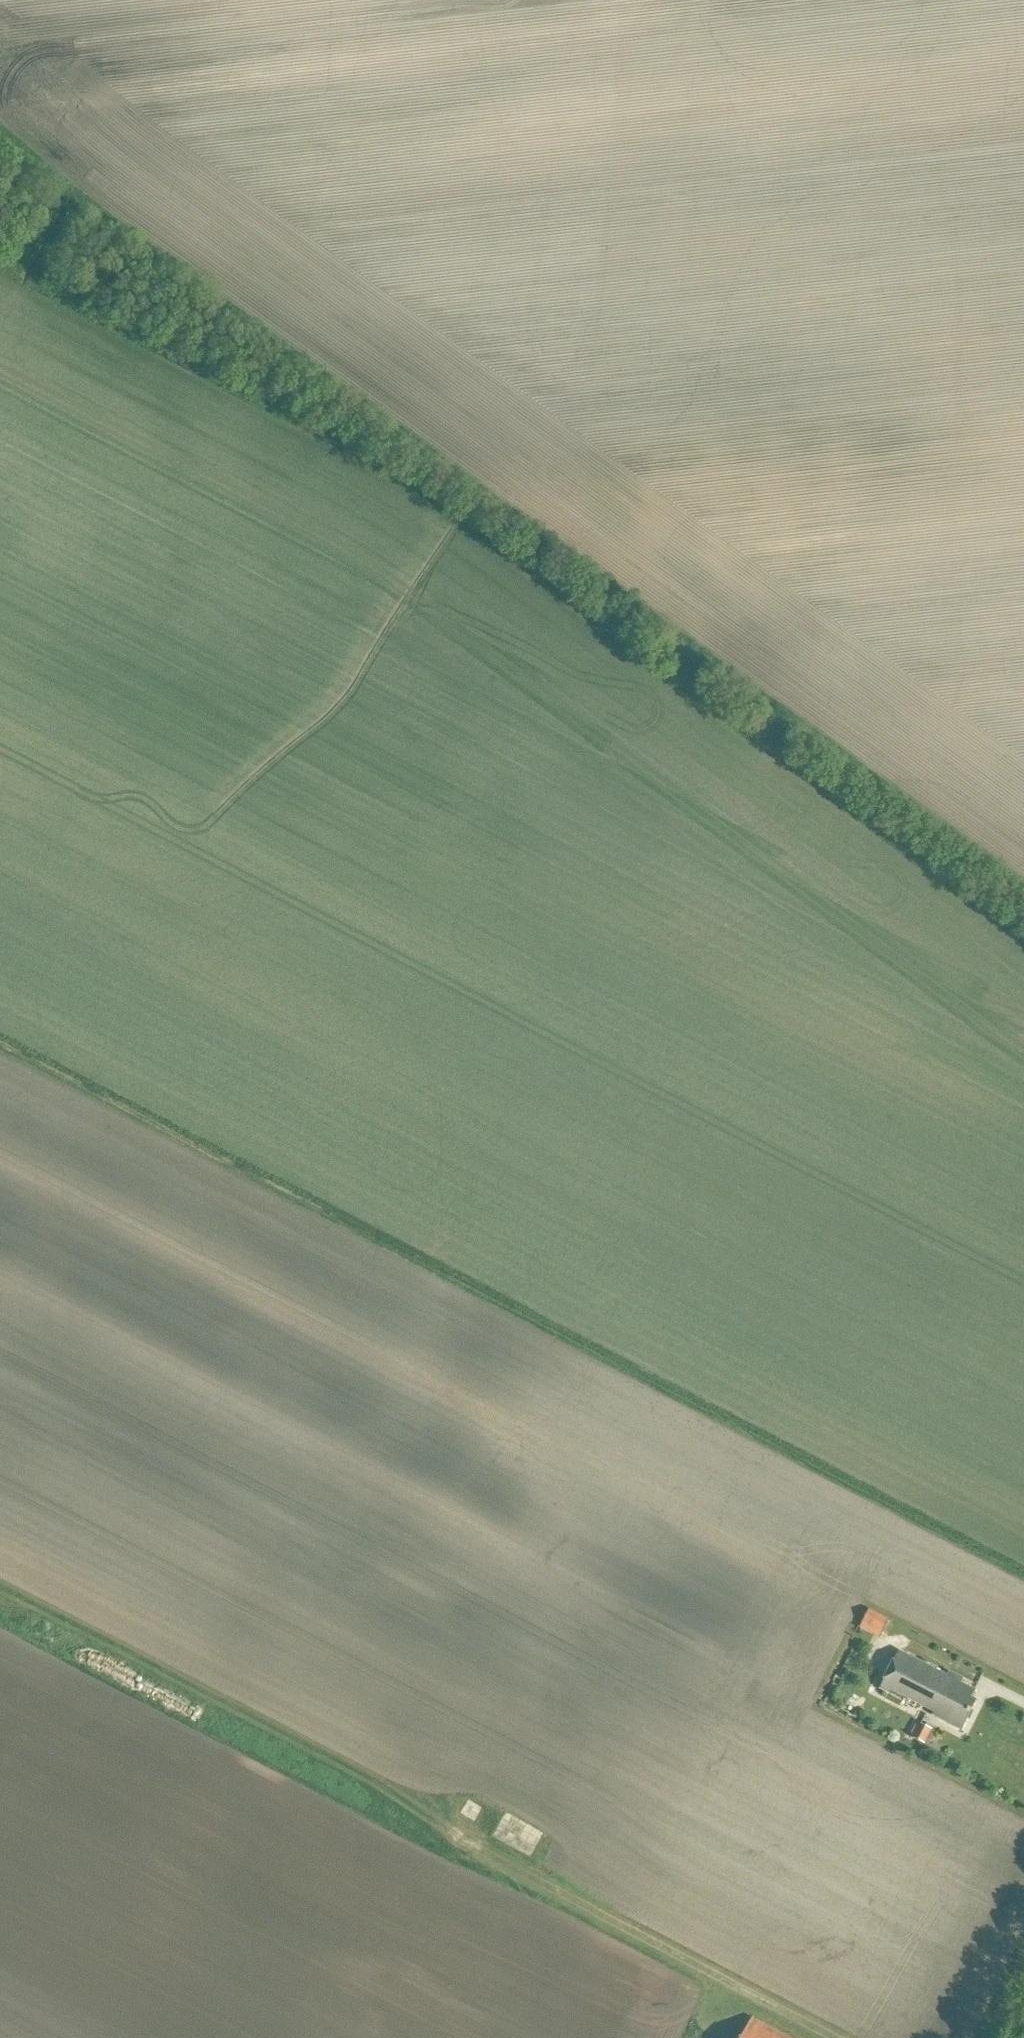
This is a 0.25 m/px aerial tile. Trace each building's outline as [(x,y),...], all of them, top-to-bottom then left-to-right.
[(885,1634),(891,1622),(869,1611),(863,1623),(885,1634)] [(961,1732),(976,1702),(967,1698),(971,1690),(898,1653),(878,1693),(895,1702),(898,1696),(938,1717),(936,1719),(961,1732)] [(926,1746),(933,1731),(923,1726),(916,1741),(926,1746)] [(753,2023),(745,2037),(782,2037),(753,2023)]
